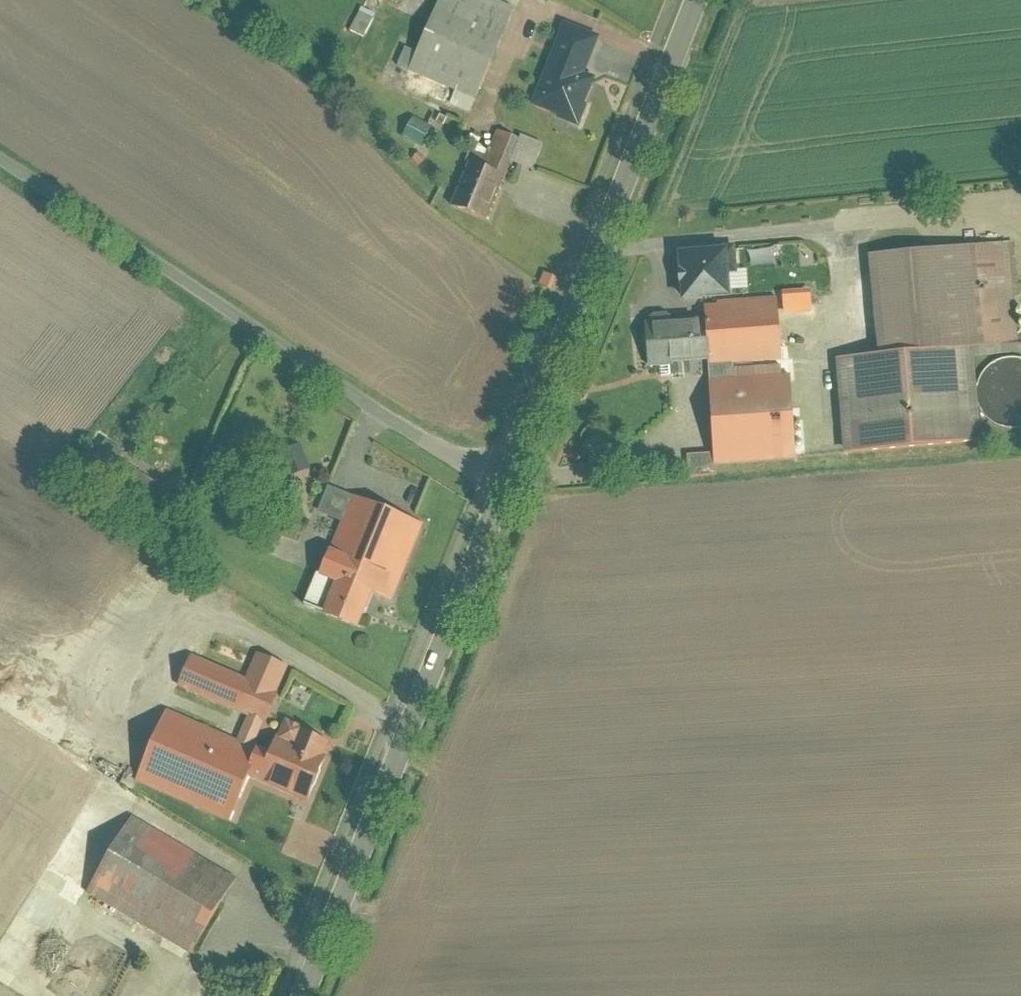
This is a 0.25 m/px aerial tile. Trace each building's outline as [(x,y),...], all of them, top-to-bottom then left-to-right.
[(490,0),(440,0),(402,91),(469,120),(515,11),(490,0)] [(348,31),(362,38),(373,16),(359,9),(348,31)] [(600,40),(564,26),(532,110),(557,120),(556,123),(578,132),(597,82),(586,77),(600,40)] [(402,50),(395,66),(403,69),(411,54),(402,50)] [(409,117),(399,137),(418,147),(429,128),(409,117)] [(468,165),(449,212),(485,227),(519,146),(498,138),(484,172),(468,165)] [(1010,247),(867,260),(876,360),(974,352),(1019,348),(1010,247)] [(728,254),(677,258),(681,309),(716,306),(732,305),(728,254)] [(829,267),(772,272),(774,301),(775,310),(832,305),(829,267)] [(555,280),(547,276),(541,289),(549,293),(555,280)] [(774,301),(732,305),(716,306),(716,309),(704,310),(704,320),(708,366),(709,374),(775,369),(775,362),(782,361),(775,310),(774,301)] [(704,320),(644,325),(648,373),(670,371),(671,380),(690,378),(689,368),(708,366),(704,320)] [(876,360),(835,364),(843,459),(983,447),(974,352),(876,360)] [(775,369),(709,374),(716,470),(797,463),(790,378),(781,379),(780,368),(775,369)] [(301,443),(274,450),(280,476),(308,470),(301,443)] [(422,524),(350,495),(315,583),(334,590),(322,619),(358,633),(371,598),(393,600),(422,524)] [(237,741),(166,711),(134,787),(233,828),(250,789),(312,815),(342,742),(276,714),(282,700),(278,698),(289,672),(255,658),(245,683),(191,660),(176,694),(245,722),(237,741)] [(237,881),(128,820),(83,900),(192,961),(237,881)]
